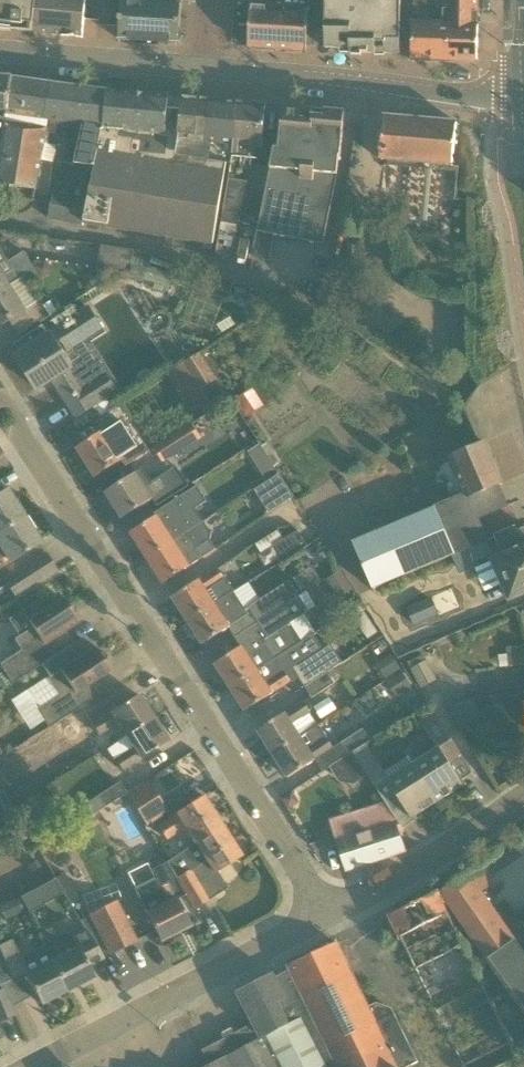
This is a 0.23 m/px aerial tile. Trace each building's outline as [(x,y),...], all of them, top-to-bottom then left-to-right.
[(37,0),(0,0),(0,30),(33,32),(37,0)] [(85,16),(87,0),(37,0),(33,32),(83,38),(85,16)] [(182,0),(101,0),(100,25),(120,26),(119,40),(180,43),(182,0)] [(248,44),(248,47),(307,51),(309,10),(308,10),(308,0),(252,0),(252,6),(251,6),(248,44)] [(326,2),(325,48),(350,48),(350,53),(400,53),(401,0),(323,0),(323,2),(326,2)] [(412,53),(411,61),(477,63),(479,0),(413,0),(412,53)] [(6,113),(12,78),(0,77),(0,112),(6,113)] [(6,113),(5,121),(45,127),(46,118),(45,118),(51,83),(12,78),(6,113)] [(42,141),(44,142),(48,142),(50,131),(60,133),(61,126),(73,128),(81,129),(76,163),(95,166),(106,91),(78,87),(51,83),(45,118),(46,118),(45,127),(42,141)] [(83,225),(83,223),(213,245),(226,162),(209,159),(209,157),(196,155),(196,156),(184,154),(184,150),(179,149),(180,138),(179,138),(181,107),(169,106),(170,96),(106,91),(95,166),(88,198),(53,191),(52,196),(48,218),(83,225)] [(196,156),(196,155),(199,140),(206,141),(209,100),(182,97),(181,107),(179,138),(180,138),(179,149),(184,150),(184,154),(196,156)] [(199,140),(196,155),(209,157),(209,159),(226,162),(227,162),(228,156),(232,156),(234,143),(238,102),(209,100),(206,141),(199,140)] [(234,143),(232,156),(257,158),(258,145),(262,146),(266,105),(238,102),(234,143)] [(271,167),(270,167),(261,218),(258,231),(324,244),(338,172),(339,155),(341,156),(345,112),(283,106),(281,128),(279,128),(271,167)] [(385,116),(383,138),(381,160),(452,166),(457,122),(385,116)] [(44,142),(42,141),(45,127),(5,121),(4,129),(2,144),(0,160),(0,184),(36,189),(44,142)] [(256,164),(252,183),(229,178),(222,211),(244,216),(245,214),(261,218),(270,167),(256,164)] [(451,225),(457,170),(404,165),(399,220),(451,225)] [(367,203),(343,199),(338,234),(361,238),(367,203)] [(101,245),(98,270),(107,271),(130,275),(132,265),(134,250),(101,245)] [(134,250),(132,265),(148,269),(153,255),(134,250)] [(32,264),(24,251),(9,261),(0,266),(0,285),(32,264)] [(46,261),(35,268),(44,281),(54,274),(46,261)] [(0,285),(0,326),(10,320),(19,336),(50,316),(40,301),(26,310),(11,286),(19,281),(23,288),(41,277),(32,264),(0,285)] [(98,270),(96,274),(96,279),(100,283),(109,277),(107,271),(98,270)] [(59,332),(52,336),(44,325),(15,343),(22,354),(18,357),(38,388),(53,378),(78,416),(106,398),(118,390),(114,384),(117,382),(92,342),(104,334),(101,329),(89,309),(57,329),(59,332)] [(232,398),(202,352),(181,365),(211,411),(232,398)] [(83,466),(87,463),(96,477),(122,460),(126,467),(151,451),(122,404),(97,420),(104,431),(77,448),(80,453),(76,455),(83,466)] [(191,422),(153,447),(164,463),(201,438),(191,422)] [(485,443),(451,457),(466,494),(353,542),(373,589),(455,554),(469,548),(487,540),(478,519),(507,506),(498,485),(503,483),(485,443)] [(261,444),(248,452),(254,462),(267,454),(262,446),(261,444)] [(144,487),(136,473),(106,493),(108,496),(106,498),(112,507),(114,506),(122,519),(153,499),(153,498),(168,488),(161,476),(144,487)] [(279,474),(267,482),(281,504),(294,495),(279,473),(279,474)] [(23,516),(7,490),(4,492),(0,495),(0,531),(23,516)] [(184,500),(158,517),(132,534),(148,559),(187,533),(177,517),(189,510),(184,500)] [(0,531),(0,583),(4,580),(15,598),(56,571),(45,554),(38,559),(31,548),(40,542),(23,516),(0,531)] [(205,522),(187,533),(148,559),(163,583),(216,549),(211,540),(212,534),(205,522)] [(283,556),(305,542),(297,529),(283,538),(275,544),(283,556)] [(510,600),(523,594),(523,531),(516,534),(514,529),(498,536),(506,555),(493,560),(504,584),(510,600)] [(278,530),(252,547),(257,555),(275,544),(283,538),(278,530)] [(487,540),(469,548),(474,562),(492,555),(487,540)] [(316,565),(330,554),(319,541),(305,552),(316,565)] [(200,581),(199,580),(173,598),(188,622),(218,602),(210,589),(226,579),(220,569),(200,581)] [(353,590),(341,571),(327,580),(339,599),(353,590)] [(259,623),(300,596),(290,581),(261,599),(249,607),(259,623)] [(230,627),(248,615),(234,592),(188,622),(189,623),(186,625),(193,636),(196,634),(203,644),(229,628),(230,627)] [(432,597),(407,607),(414,625),(439,615),(432,597)] [(307,639),(295,621),(310,612),(301,598),(260,624),(265,633),(261,635),(277,659),(307,639)] [(11,683),(12,684),(41,665),(53,657),(70,646),(71,645),(73,644),(64,631),(78,622),(74,616),(76,606),(66,604),(63,599),(44,610),(38,600),(22,611),(32,628),(19,636),(14,639),(21,650),(0,664),(0,665),(4,671),(11,683)] [(216,664),(231,688),(277,659),(261,635),(216,664)] [(332,670),(343,662),(332,644),(294,668),(305,687),(328,672),(328,673),(332,670)] [(508,647),(509,655),(510,666),(523,665),(523,658),(523,645),(508,647)] [(44,721),(48,727),(104,692),(96,679),(109,671),(105,665),(107,655),(97,653),(94,648),(79,657),(78,658),(60,670),(53,657),(41,665),(49,677),(25,692),(36,709),(44,721)] [(377,664),(386,679),(401,670),(392,654),(377,664)] [(411,668),(421,688),(437,681),(427,660),(426,661),(423,656),(409,662),(412,668),(411,668)] [(231,688),(246,711),(273,694),(272,694),(291,681),(277,659),(231,688)] [(328,672),(305,687),(312,697),(334,683),(328,673),(328,672)] [(403,672),(388,682),(397,696),(412,686),(403,672)] [(324,715),(346,703),(341,694),(319,706),(324,715)] [(92,724),(98,734),(117,722),(126,736),(153,718),(138,695),(110,712),(111,712),(92,724)] [(469,699),(446,704),(457,724),(473,715),(469,699)] [(286,714),(285,714),(258,731),(273,754),(300,737),(300,736),(317,725),(310,713),(312,712),(305,702),(286,714)] [(496,724),(498,742),(523,738),(523,703),(494,707),(496,724)] [(440,748),(415,765),(438,801),(464,785),(451,766),(464,758),(434,712),(422,720),(440,748)] [(63,738),(82,726),(75,714),(56,726),(63,738)] [(153,718),(126,736),(133,748),(115,760),(122,770),(140,759),(168,742),(153,718)] [(317,725),(300,736),(300,737),(273,754),(288,778),(316,761),(315,760),(332,749),(317,725)] [(341,743),(348,755),(353,751),(371,740),(364,729),(341,743)] [(379,742),(376,738),(371,741),(371,740),(353,751),(369,775),(375,785),(386,802),(387,804),(398,798),(411,818),(438,801),(415,765),(409,757),(385,772),(373,755),(378,752),(379,742)] [(353,751),(348,755),(349,755),(330,767),(339,782),(355,785),(369,775),(353,751)] [(148,780),(126,794),(147,826),(168,812),(148,780)] [(119,782),(97,796),(104,807),(126,793),(119,782)] [(292,792),(281,799),(288,810),(291,808),(300,803),(294,794),(292,792)] [(39,794),(22,805),(35,826),(36,827),(53,815),(42,799),(39,794)] [(177,814),(176,815),(158,827),(166,839),(184,827),(194,844),(222,826),(203,797),(190,806),(188,803),(184,802),(177,807),(176,812),(177,814)] [(387,804),(386,802),(373,807),(378,821),(336,834),(348,870),(404,852),(397,830),(402,828),(387,804)] [(194,844),(195,844),(166,862),(194,909),(208,900),(197,882),(213,872),(214,873),(241,855),(222,826),(194,844)] [(175,898),(185,893),(176,878),(166,862),(151,870),(156,879),(135,890),(161,942),(190,927),(175,898)] [(463,875),(440,892),(523,1010),(523,950),(483,892),(493,885),(478,865),(463,875)] [(70,905),(80,899),(64,873),(55,879),(70,905)] [(54,880),(20,897),(28,913),(62,895),(54,880)] [(406,948),(453,924),(438,893),(390,916),(392,919),(389,921),(397,936),(400,935),(406,948)] [(6,903),(12,917),(23,912),(17,898),(6,903)] [(108,955),(110,954),(136,941),(126,921),(116,903),(88,917),(108,955)] [(453,924),(406,948),(430,996),(453,1044),(464,1066),(500,1066),(519,1058),(453,924)] [(44,947),(67,990),(94,976),(88,966),(100,959),(86,930),(73,937),(79,949),(66,955),(52,928),(38,935),(37,935),(43,947),(44,947)] [(0,944),(0,951),(1,954),(3,957),(12,977),(26,971),(20,958),(12,939),(0,944)] [(288,967),(336,1066),(407,1066),(418,1062),(392,1008),(377,1003),(369,1007),(337,943),(288,967)] [(43,947),(20,958),(26,971),(27,970),(29,974),(26,976),(40,1004),(67,990),(44,947),(43,947)] [(12,977),(3,957),(0,959),(0,983),(13,978),(12,977)] [(290,974),(277,981),(273,973),(237,991),(253,1023),(261,1039),(277,1066),(336,1066),(288,967),(287,967),(290,974)] [(0,989),(0,1022),(14,1016),(11,1007),(6,996),(3,988),(0,989)] [(261,1039),(253,1023),(203,1050),(211,1065),(207,1066),(277,1066),(261,1039)]
